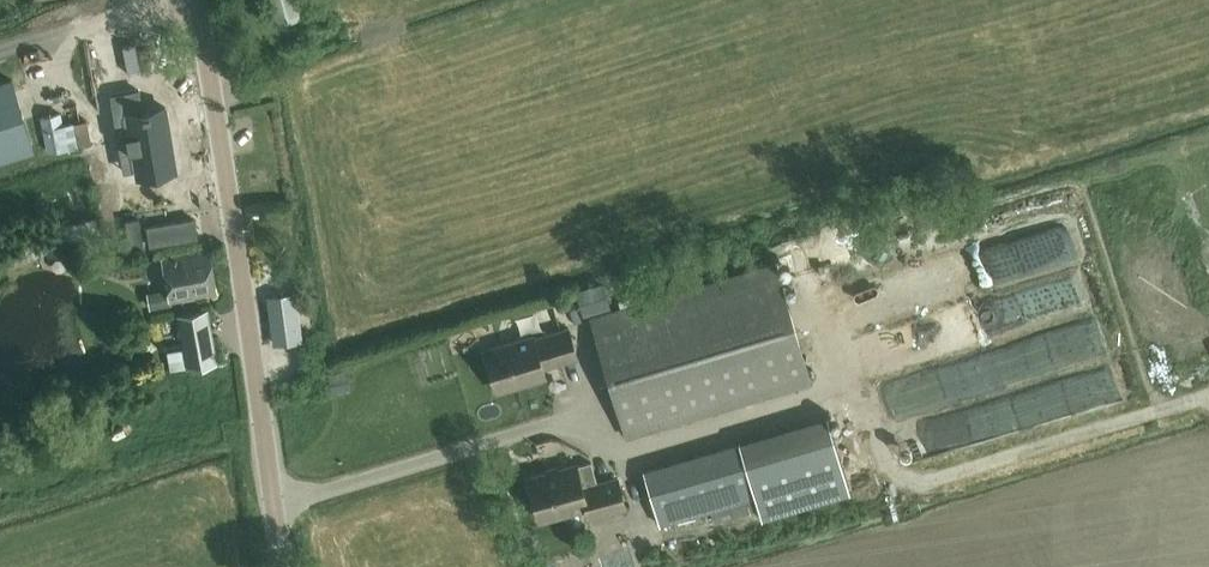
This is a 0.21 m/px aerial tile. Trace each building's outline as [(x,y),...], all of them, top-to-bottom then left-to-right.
[(277,25),(301,18),(296,0),(269,0),(277,25)] [(0,82),(0,158),(31,148),(9,79),(0,82)] [(139,94),(110,98),(114,122),(121,121),(126,155),(132,154),(135,175),(173,170),(165,111),(142,115),(139,94)] [(92,143),(87,120),(63,125),(61,113),(40,117),(47,152),(92,143)] [(104,251),(88,184),(64,190),(73,225),(46,231),(51,252),(67,248),(67,249),(73,247),(76,258),(104,251)] [(1020,192),(1004,196),(1007,212),(1023,209),(1020,192)] [(926,216),(828,245),(839,282),(937,254),(926,216)] [(124,219),(128,249),(142,247),(138,217),(124,219)] [(149,245),(197,238),(194,219),(146,226),(149,245)] [(1002,226),(1010,244),(1021,239),(1012,221),(1002,226)] [(18,232),(22,255),(45,251),(41,228),(18,232)] [(208,251),(162,259),(169,302),(216,294),(208,251)] [(588,317),(624,439),(810,384),(774,262),(588,317)] [(999,297),(1007,324),(1075,306),(1067,279),(999,297)] [(574,290),(560,294),(567,318),(581,314),(574,290)] [(264,295),(271,347),(302,343),(295,291),(264,295)] [(217,362),(208,309),(177,314),(183,349),(169,352),(172,370),(217,362)] [(569,326),(532,336),(483,351),(496,391),(544,377),(542,369),(579,359),(569,326)] [(966,436),(992,427),(983,400),(957,409),(966,436)] [(735,426),(739,442),(760,514),(847,489),(821,401),(735,426)] [(739,442),(643,469),(659,525),(755,498),(739,442)] [(591,462),(572,467),(572,465),(527,477),(538,520),(583,508),(585,507),(588,519),(626,508),(617,476),(597,481),(591,462)]
